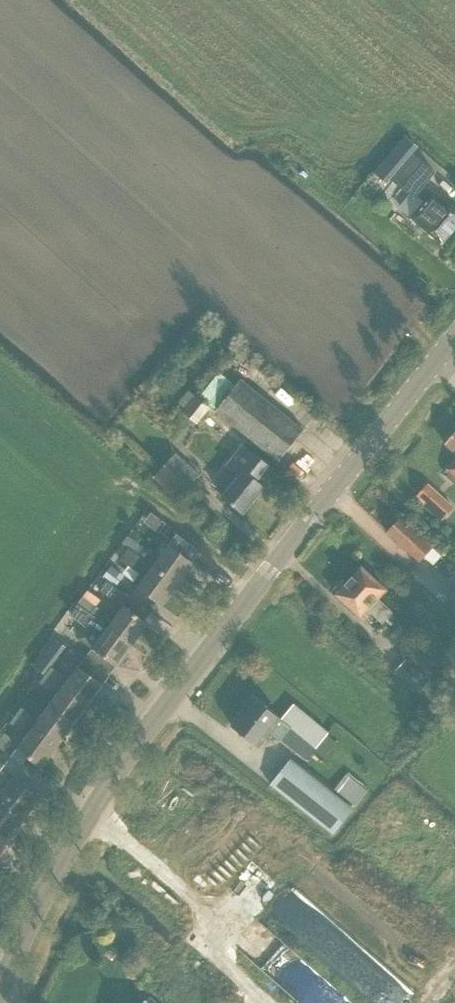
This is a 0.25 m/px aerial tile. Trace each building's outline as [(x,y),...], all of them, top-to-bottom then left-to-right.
[(410,218),(442,243),(454,227),(454,209),(432,190),(431,192),(423,185),(435,171),(414,154),(392,180),(413,197),(415,195),(423,202),(410,218)] [(235,383),(219,370),(200,395),(216,408),(235,383)] [(278,461),(303,429),(240,379),(215,411),(278,461)] [(444,443),(454,452),(454,430),(444,443)] [(222,496),(242,512),(262,486),(254,480),(258,475),(267,463),(243,444),(226,466),(238,475),(222,496)] [(175,453),(153,476),(177,498),(199,475),(175,453)] [(453,482),(454,481),(454,459),(445,471),(448,474),(447,476),(453,482)] [(440,517),(452,504),(428,482),(418,494),(424,499),(422,501),(440,517)] [(441,555),(400,518),(387,532),(419,561),(424,555),(433,564),(441,555)] [(141,545),(136,553),(152,565),(177,583),(192,563),(168,545),(156,560),(151,556),(152,553),(141,545)] [(152,565),(136,553),(129,548),(121,558),(145,576),(137,586),(161,604),(177,583),(152,565)] [(445,575),(449,576),(452,574),(453,570),(450,563),(446,562),(442,564),(441,568),(445,575)] [(361,566),(335,594),(360,617),(367,609),(382,623),(392,612),(378,598),(386,590),(361,566)] [(132,644),(91,614),(77,604),(72,612),(69,614),(85,626),(78,637),(116,665),(132,644)] [(91,614),(132,644),(147,623),(123,605),(111,621),(105,617),(107,614),(96,606),(91,614)] [(429,680),(405,658),(395,669),(419,692),(429,680)] [(78,666),(66,682),(61,677),(62,675),(51,667),(46,675),(87,705),(102,684),(78,666)] [(87,705),(46,675),(40,682),(51,690),(52,688),(58,692),(47,707),(72,725),(87,705)] [(253,697),(231,725),(258,746),(269,732),(280,740),(290,728),(290,727),(316,748),(328,732),(293,703),(280,719),(253,697)] [(57,746),(72,725),(47,707),(37,722),(31,718),(32,716),(21,707),(15,715),(57,746)] [(41,766),(57,746),(15,715),(10,723),(21,731),(22,728),(29,733),(17,748),(41,766)] [(0,729),(0,747),(4,750),(13,739),(0,729)] [(270,783),(333,834),(353,808),(290,758),(270,783)] [(346,773),(334,788),(355,805),(367,790),(349,777),(346,773)] [(24,819),(41,796),(13,776),(1,792),(0,791),(0,801),(24,819)] [(0,801),(0,836),(7,841),(24,819),(0,801)] [(421,997),(345,928),(325,950),(384,1002),(416,1002),(421,997)] [(323,977),(308,996),(316,1002),(355,1002),(323,977)]
